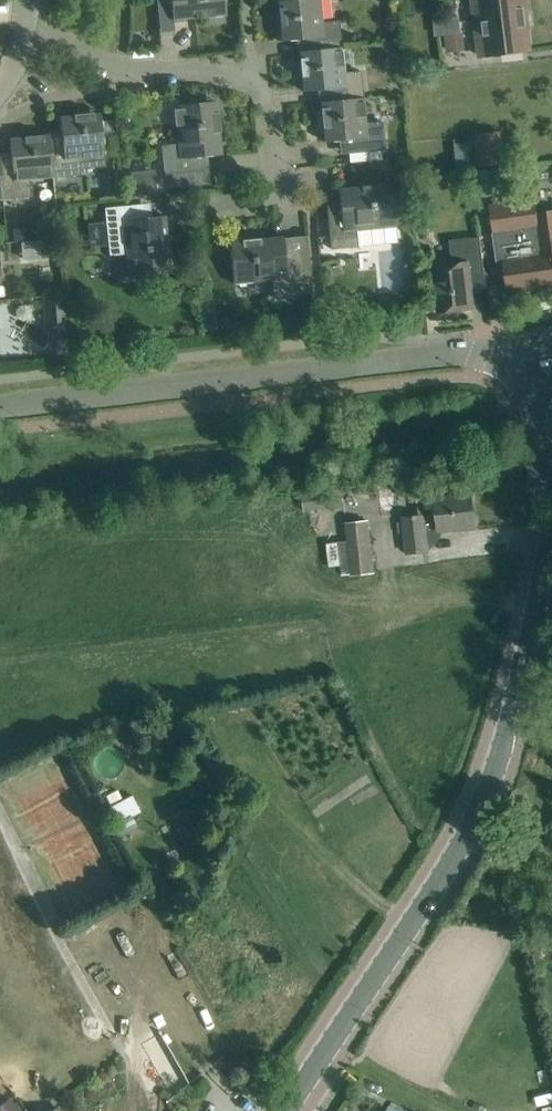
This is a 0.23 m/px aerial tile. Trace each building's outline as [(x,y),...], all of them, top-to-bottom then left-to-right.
[(173,20),(206,17),(206,12),(225,10),(224,0),(171,0),(173,20)] [(342,47),(339,20),(323,21),(320,0),(286,0),(282,0),(284,20),(279,20),(282,41),(302,39),(304,51),(342,47)] [(480,53),(500,51),(496,20),(514,17),(513,15),(526,13),(524,0),(480,0),(482,16),(476,17),(480,53)] [(444,37),(447,55),(464,53),(462,34),(444,37)] [(388,58),(397,57),(396,44),(383,46),(384,55),(388,58)] [(342,47),(304,51),(306,70),(301,71),(303,91),(324,89),(325,102),(363,98),(360,70),(344,72),(342,47)] [(363,98),(325,102),(327,121),(323,121),(325,142),(346,140),(347,153),(385,149),(382,121),(365,123),(363,98)] [(166,189),(211,184),(209,169),(201,170),(200,156),(222,154),(218,121),(214,121),(212,102),(174,105),(178,144),(161,145),(166,189)] [(48,139),(52,177),(82,175),(81,169),(95,167),(100,165),(103,161),(104,156),(100,117),(81,119),(80,115),(60,117),(62,138),(48,139)] [(479,167),(504,165),(502,132),(477,134),(479,167)] [(48,139),(30,141),(30,136),(10,138),(12,159),(0,161),(0,176),(2,199),(31,196),(29,180),(52,177),(48,139)] [(155,173),(131,175),(133,192),(134,192),(155,190),(156,190),(155,173)] [(331,249),(360,246),(397,242),(396,226),(392,188),(373,190),(373,185),(339,188),(341,211),(328,212),(331,249)] [(490,205),(494,234),(495,234),(499,267),(504,267),(508,292),(551,286),(551,210),(537,212),(535,198),(490,205)] [(166,269),(166,267),(164,250),(169,249),(165,216),(143,218),(142,204),(105,208),(108,236),(124,235),(128,273),(166,269)] [(12,228),(13,241),(25,240),(24,227),(12,228)] [(250,244),(230,246),(234,283),(272,280),(274,296),(312,293),(309,256),(285,258),(283,236),(249,239),(250,244)] [(469,279),(485,277),(481,236),(459,239),(460,251),(451,252),(452,263),(434,266),(439,312),(473,308),(469,279)] [(59,237),(43,239),(45,256),(60,255),(59,237)] [(417,268),(404,269),(406,291),(419,290),(417,268)] [(68,329),(64,295),(44,297),(47,331),(68,329)] [(380,516),(396,515),(393,487),(377,489),(380,516)] [(403,517),(407,553),(429,550),(427,530),(439,529),(439,530),(475,526),(471,495),(436,499),(438,514),(403,517)] [(368,521),(346,524),(337,525),(343,575),(374,572),(368,521)] [(99,783),(94,791),(99,795),(106,789),(99,783)] [(176,813),(188,847),(208,840),(196,806),(176,813)] [(159,1030),(148,1037),(160,1058),(156,1060),(175,1093),(187,1082),(159,1030)] [(408,1109),(390,1102),(387,1110),(407,1110),(408,1109)]
